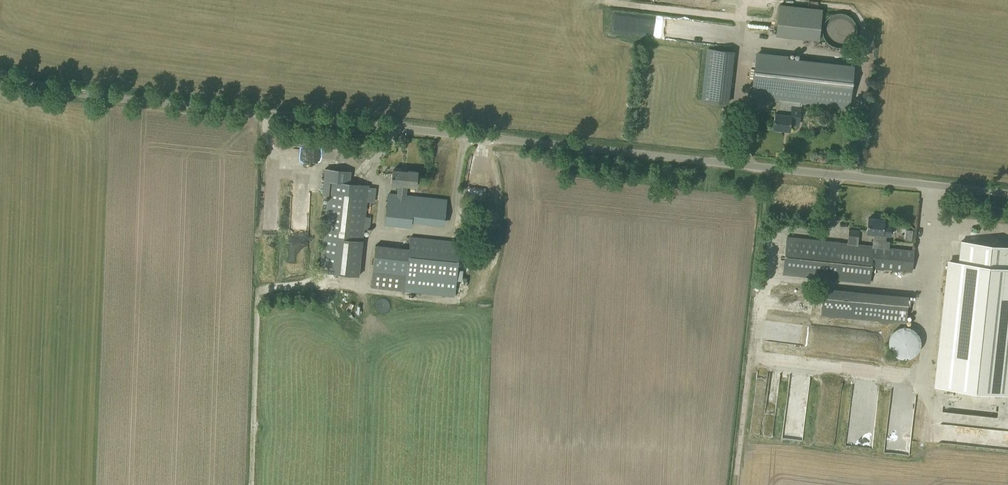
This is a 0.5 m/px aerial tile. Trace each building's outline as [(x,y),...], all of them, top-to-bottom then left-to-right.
[(776,35),(818,39),(821,9),(780,5),(776,35)] [(839,14),(832,34),(849,40),(856,21),(839,14)] [(702,100),(727,103),(733,51),(707,49),(702,100)] [(753,88),(751,98),(783,101),(782,114),(775,113),(773,128),(789,130),(790,123),(798,124),(801,103),(848,109),(853,66),(756,55),(753,88)] [(284,147),(284,162),(313,162),(313,147),(284,147)] [(328,197),(324,236),(350,239),(363,240),(364,229),(369,229),(371,217),(366,216),(367,202),(374,202),(376,187),(368,187),(369,185),(348,183),(350,170),(325,168),(322,196),(328,197)] [(391,183),(399,184),(398,194),(389,193),(386,224),(412,227),(412,222),(435,224),(436,218),(444,219),(446,199),(406,195),(407,185),(416,186),(418,171),(408,170),(408,171),(393,169),(391,183)] [(884,224),(884,219),(868,218),(867,232),(890,235),(891,225),(884,224)] [(324,236),(320,272),(347,275),(350,239),(324,236)] [(408,260),(405,288),(455,293),(456,280),(457,269),(460,242),(411,236),(409,248),(408,260)] [(787,236),(786,246),(783,275),(870,284),(871,268),(911,272),(913,250),(889,247),(840,242),(787,236)] [(960,241),(958,262),(949,261),(936,385),(1007,393),(1007,246),(960,241)] [(375,245),(371,287),(405,291),(405,288),(408,260),(409,248),(375,245)] [(824,288),(821,315),(861,318),(862,305),(852,304),(854,291),(824,288)] [(861,318),(905,323),(907,296),(854,291),(852,304),(862,305),(861,318)] [(891,352),(892,353),(893,354),(894,355),(895,355),(896,356),(898,357),(899,357),(900,358),(902,358),(903,358),(904,358),(906,358),(907,358),(909,358),(910,357),(911,357),(912,356),(914,356),(915,355),(916,354),(917,353),(918,352),(918,350),(919,349),(919,348),(920,347),(920,345),(920,344),(920,342),(920,341),(920,340),(920,338),(919,337),(919,336),(918,334),(918,333),(917,332),(916,331),(915,330),(914,329),(912,329),(911,328),(910,327),(909,327),(907,327),(906,326),(904,326),(903,326),(902,327),(900,327),(899,327),(898,328),(896,329),(895,329),(894,330),(893,331),(892,332),(891,333),(891,334),(890,336),(889,337),(889,338),(889,340),(889,341),(888,342),(889,344),(889,345),(889,347),(889,348),(890,349),(891,350),(891,352)] [(773,435),(773,421),(760,420),(759,428),(759,434),(773,435)]
